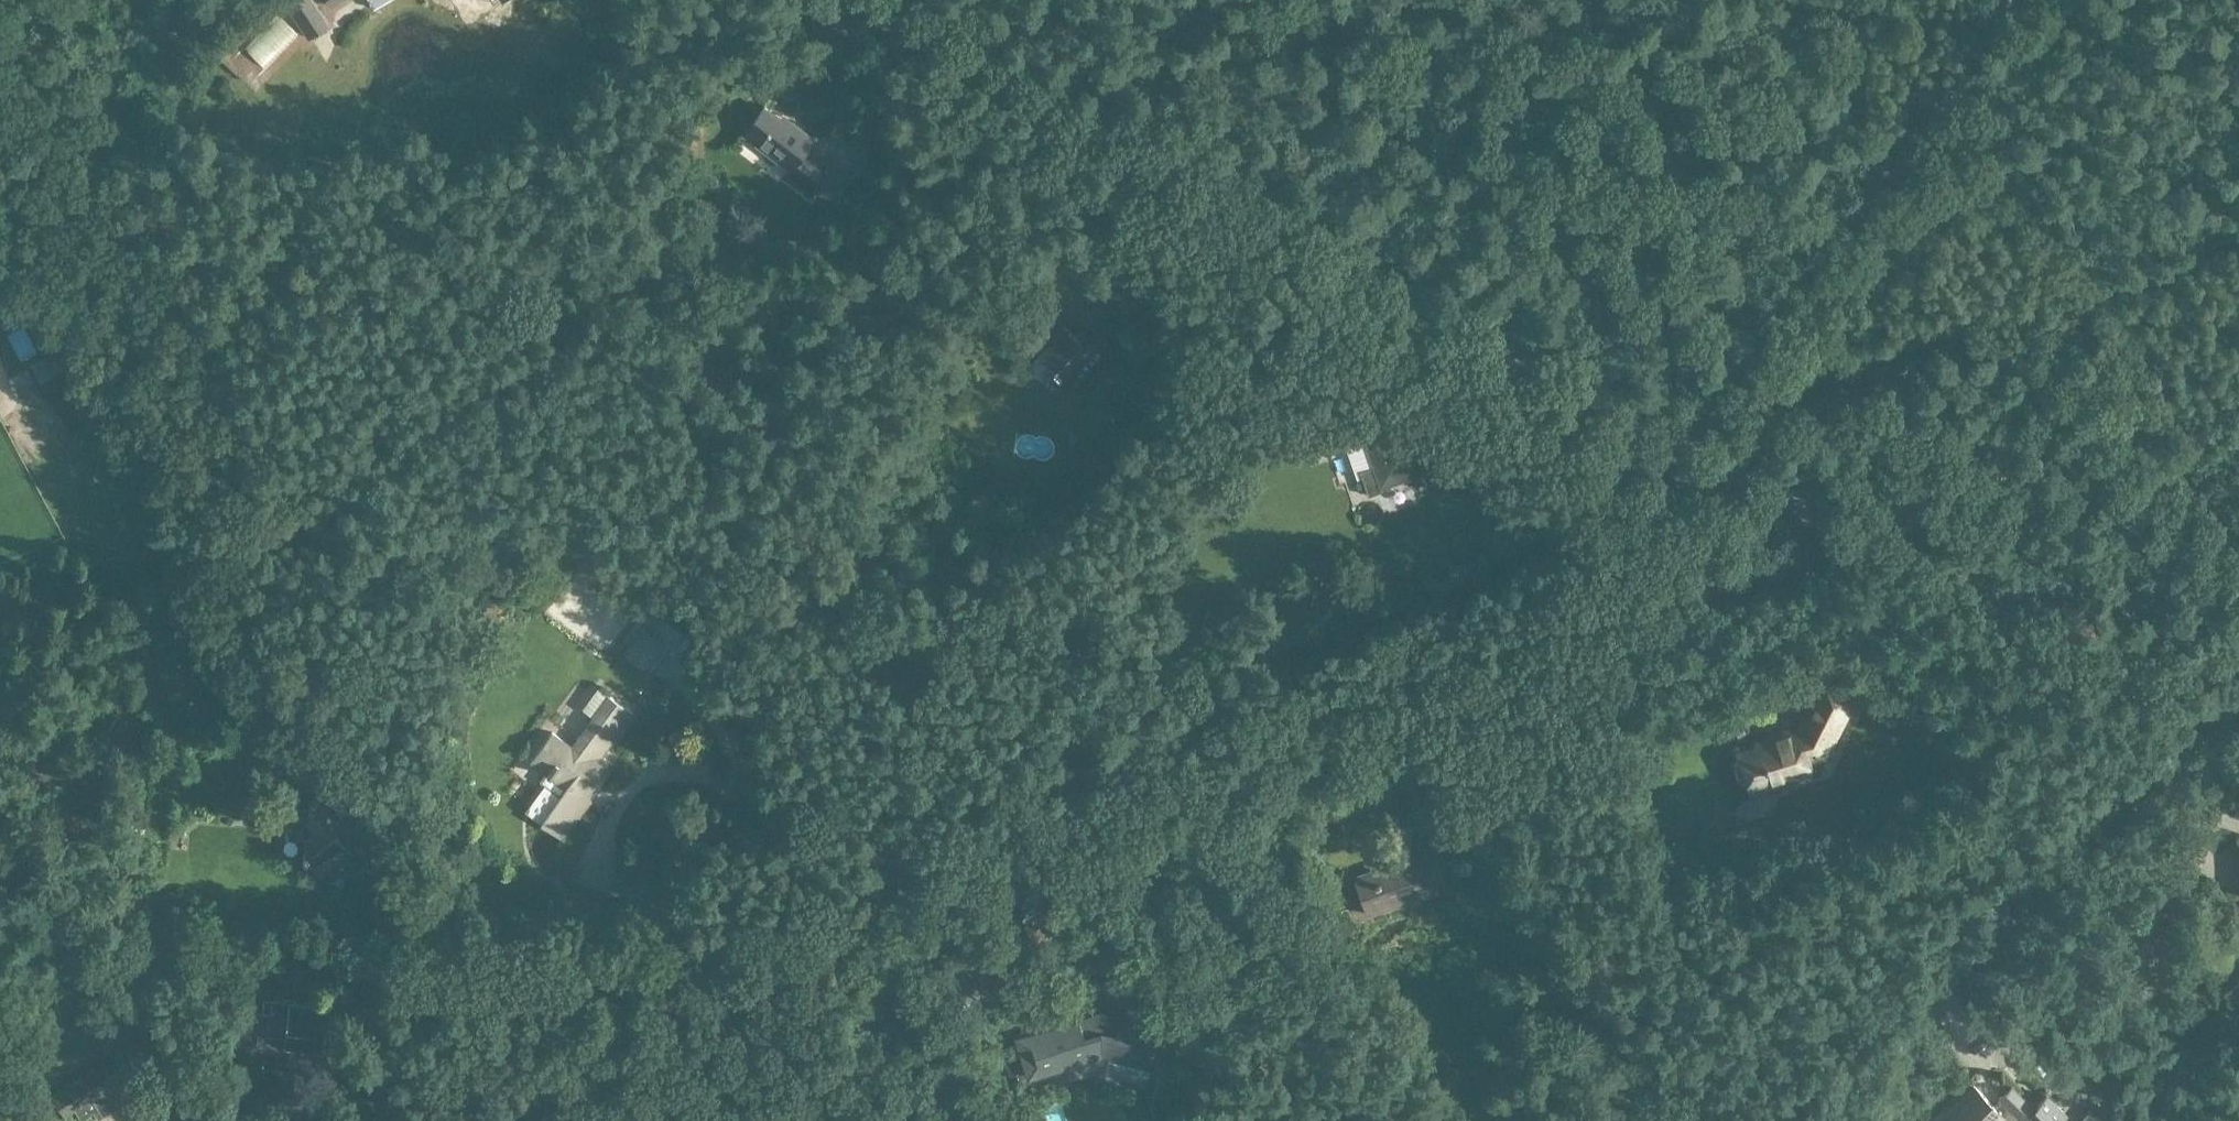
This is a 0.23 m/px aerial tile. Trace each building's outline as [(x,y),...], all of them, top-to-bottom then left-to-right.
[(318,0),(289,0),(286,2),(309,37),(332,22),(318,0)] [(250,23),(240,14),(230,26),(240,35),(237,39),(252,53),(272,32),(267,28),(278,16),(266,6),(250,23)] [(765,106),(744,132),(790,168),(787,172),(801,184),(820,160),(806,149),(814,139),(792,121),(789,125),(765,106)] [(1345,410),(1308,423),(1319,456),(1357,443),(1345,410)] [(1430,464),(1425,465),(1412,428),(1382,439),(1380,435),(1365,440),(1374,468),(1362,472),(1371,497),(1384,492),(1384,490),(1411,480),(1414,488),(1436,481),(1430,464)] [(1742,760),(1738,768),(1742,779),(1750,783),(1752,790),(1759,794),(1784,785),(1787,779),(1810,771),(1808,763),(1827,757),(1854,703),(1822,687),(1802,727),(1775,736),(1773,739),(1774,742),(1740,753),(1742,760)] [(552,731),(531,760),(547,772),(540,781),(544,783),(560,796),(541,821),(563,838),(591,800),(590,796),(614,764),(601,755),(631,716),(633,712),(610,695),(608,699),(594,717),(572,746),(552,731)] [(1403,860),(1356,876),(1369,914),(1409,901),(1405,891),(1418,886),(1443,889),(1450,823),(1423,820),(1419,859),(1404,864),(1403,860)] [(325,1023),(327,1004),(272,998),(271,1012),(244,1009),(240,1043),(257,1045),(258,1033),(286,1036),(285,1047),(314,1051),(317,1023),(325,1023)] [(1099,1013),(1017,1038),(1029,1077),(1101,1055),(1158,1070),(1168,1030),(1099,1013)] [(2020,1117),(2024,1120),(2061,1120),(2068,1114),(2048,1095),(2036,1107),(2013,1084),(1994,1104),(1975,1085),(1944,1117),(1948,1120),(2016,1120),(2020,1117)] [(1007,1120),(1026,1120),(1025,1120),(1021,1108),(1004,1113),(1007,1120)] [(2166,1110),(2166,1120),(2184,1120),(2184,1109),(2166,1110)] [(162,1119),(163,1120),(182,1120),(177,1111),(162,1119)]
